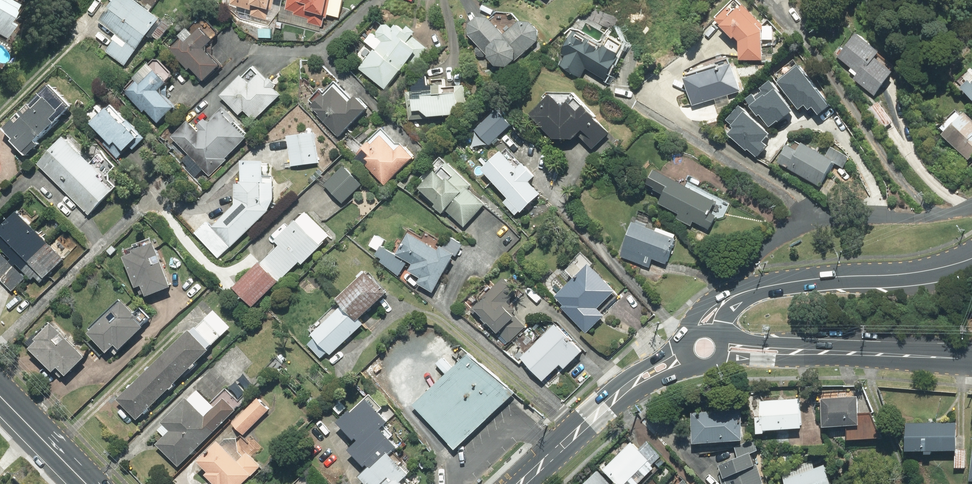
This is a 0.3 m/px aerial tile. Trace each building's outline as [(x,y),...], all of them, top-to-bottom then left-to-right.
[(98,22),(116,39),(106,53),(124,67),(148,36),(158,44),(170,29),(131,0),(115,0),(98,22)] [(224,4),(240,19),(268,25),(279,11),(281,0),(224,0),(224,4)] [(285,9),(293,12),(293,14),(308,19),(307,22),(321,26),(323,18),(325,18),(327,14),(338,17),(342,0),(287,0),(285,9)] [(738,60),(761,60),(761,24),(737,0),(731,0),(714,17),(716,18),(714,19),(719,24),(718,26),(731,38),(733,36),(737,41),(738,60)] [(3,43),(10,29),(5,26),(13,10),(0,3),(0,41),(3,43)] [(495,12),(488,19),(486,17),(475,17),(467,24),(467,34),(477,46),(475,48),(475,53),(478,56),(483,57),(485,55),(485,57),(494,66),(505,66),(513,60),(536,41),(536,30),(528,22),(518,21),(511,13),(495,12)] [(176,37),(165,48),(186,71),(189,69),(202,82),(220,65),(211,55),(212,38),(215,36),(215,30),(200,15),(186,28),(185,27),(175,36),(176,37)] [(358,68),(384,89),(403,65),(410,71),(425,48),(411,36),(412,31),(406,26),(402,29),(393,25),(391,28),(386,24),(381,25),(375,32),(376,36),(371,33),(364,41),(366,43),(356,56),(362,62),(358,68)] [(604,79),(623,47),(608,38),(602,47),(572,30),(559,52),(564,55),(558,65),(579,77),(585,68),(604,79)] [(855,34),(837,57),(858,73),(853,79),(874,95),(895,67),(877,53),(878,51),(855,34)] [(684,79),(692,105),(738,90),(727,58),(714,63),(716,68),(684,79)] [(144,111),(156,123),(174,105),(166,97),(166,80),(168,77),(169,72),(156,60),(152,60),(147,65),(146,64),(131,78),(133,80),(123,90),(142,112),(144,111)] [(817,115),(829,106),(793,60),(773,76),(798,108),(803,104),(808,110),(811,107),(817,115)] [(239,76),(219,96),(238,115),(242,110),(253,121),(280,95),(273,88),(275,86),(267,78),(265,80),(252,67),(240,78),(239,76)] [(971,70),(970,68),(955,81),(953,84),(958,90),(962,90),(971,100),(971,70)] [(405,92),(408,120),(466,114),(462,85),(446,87),(445,79),(425,80),(425,77),(410,87),(411,91),(405,92)] [(777,122),(791,111),(768,81),(759,88),(761,91),(754,96),(752,94),(744,100),(756,115),(759,114),(768,126),(776,121),(777,122)] [(338,135),(365,108),(353,96),(350,99),(333,82),(322,93),(318,89),(308,100),(312,104),(310,106),(338,135)] [(72,109),(50,86),(0,133),(0,134),(24,160),(36,149),(33,145),(72,109)] [(543,98),(527,114),(551,138),(571,139),(575,134),(591,150),(608,133),(593,118),(594,116),(571,93),(546,92),(541,96),(543,98)] [(113,145),(123,156),(133,147),(135,149),(146,139),(114,104),(89,126),(109,148),(113,145)] [(760,141),(767,134),(737,106),(725,119),(733,127),(727,134),(745,150),(747,149),(755,156),(765,146),(760,141)] [(186,121),(170,137),(187,155),(180,162),(194,177),(202,169),(209,176),(226,160),(224,158),(247,135),(221,108),(206,123),(203,119),(195,127),(198,130),(196,132),(186,121)] [(487,144),(508,125),(495,110),(473,130),(487,144)] [(941,134),(967,161),(971,156),(971,121),(963,112),(960,115),(954,110),(939,126),(944,131),(941,134)] [(353,156),(384,187),(414,157),(399,143),(394,143),(380,129),(363,146),(349,133),(341,141),(355,155),(353,156)] [(313,135),(289,137),(291,167),(315,165),(313,135)] [(776,163),(819,186),(833,160),(800,143),(799,145),(789,139),(786,145),(776,163)] [(66,141),(40,166),(88,217),(120,187),(109,176),(117,169),(102,154),(90,165),(66,141)] [(479,169),(507,198),(503,202),(514,214),(518,211),(520,212),(539,194),(529,183),(534,178),(520,163),(519,164),(505,149),(501,153),(499,151),(479,169)] [(444,211),(463,228),(484,204),(467,189),(470,186),(439,158),(417,182),(420,185),(417,188),(434,203),(431,206),(441,214),(444,211)] [(218,260),(268,212),(272,187),(272,182),(262,182),(262,172),(269,172),(269,165),(241,164),(240,186),(236,186),(234,208),(212,229),(208,224),(195,236),(218,260)] [(342,165),(321,185),(340,206),(362,186),(342,165)] [(685,186),(652,170),(646,182),(655,187),(654,189),(663,194),(659,203),(679,213),(676,218),(690,225),(692,221),(708,229),(714,217),(717,219),(723,217),(730,204),(687,182),(685,186)] [(62,264),(14,216),(0,231),(0,254),(9,264),(8,265),(0,258),(0,284),(11,295),(24,282),(13,270),(15,269),(30,284),(33,281),(39,287),(62,264)] [(675,238),(630,223),(618,257),(649,267),(651,259),(664,263),(666,260),(667,260),(675,238)] [(278,250),(258,269),(276,287),(297,266),(301,269),(319,251),(294,225),(273,246),(278,250)] [(417,284),(431,292),(453,255),(441,248),(435,245),(438,240),(425,233),(421,239),(408,231),(395,254),(412,264),(408,271),(420,278),(417,284)] [(447,237),(441,248),(453,255),(455,256),(461,245),(447,237)] [(397,275),(406,262),(380,246),(374,255),(381,259),(379,261),(397,275)] [(144,302),(169,292),(152,249),(130,257),(131,259),(121,263),(133,294),(140,292),(144,302)] [(616,297),(586,266),(555,296),(563,305),(561,308),(585,332),(602,315),(600,313),(616,297)] [(258,268),(232,293),(251,313),(277,288),(276,287),(258,269),(258,268)] [(384,293),(363,271),(336,296),(343,303),(357,318),(384,293)] [(485,323),(507,344),(524,327),(511,314),(515,310),(506,302),(517,292),(502,278),(470,310),(484,325),(485,323)] [(357,318),(343,303),(311,333),(330,353),(362,324),(357,318)] [(113,351),(118,356),(142,333),(140,331),(149,324),(139,313),(132,320),(118,305),(87,333),(90,336),(87,340),(105,359),(113,351)] [(115,404),(135,425),(207,356),(205,354),(229,332),(213,315),(189,338),(187,335),(115,404)] [(553,325),(520,358),(542,380),(559,363),(563,368),(579,352),(553,325)] [(64,382),(83,363),(49,329),(33,345),(35,347),(27,355),(50,378),(55,373),(64,382)] [(510,397),(465,358),(412,408),(454,453),(510,397)] [(155,448),(177,470),(234,415),(233,414),(236,411),(237,412),(241,408),(226,392),(210,407),(198,394),(187,405),(185,403),(159,427),(167,436),(155,448)] [(382,425),(385,422),(376,412),(381,408),(368,394),(349,411),(348,410),(335,422),(351,440),(354,438),(357,441),(347,450),(351,454),(382,425)] [(856,397),(821,399),(822,427),(846,426),(846,440),(879,438),(870,413),(857,413),(856,397)] [(759,418),(754,418),(755,434),(762,434),(762,431),(800,428),(797,399),(759,401),(759,418)] [(739,411),(691,414),(692,443),(741,440),(739,411)] [(930,454),(930,451),(955,451),(955,423),(904,422),(904,451),(923,451),(923,454),(930,454)] [(393,449),(394,448),(386,439),(391,435),(382,425),(351,454),(362,466),(365,464),(368,466),(369,468),(386,453),(387,454),(393,449)] [(647,441),(637,450),(651,465),(661,456),(647,441)] [(754,441),(734,447),(738,458),(749,455),(757,452),(754,441)] [(651,465),(637,450),(630,443),(602,470),(615,483),(636,483),(653,468),(650,466),(651,465)] [(262,472),(247,456),(235,466),(218,448),(197,468),(206,478),(203,481),(205,483),(249,483),(262,472)] [(357,476),(364,483),(397,483),(398,483),(403,478),(412,469),(393,449),(387,454),(386,453),(369,468),(368,466),(357,476)] [(718,466),(721,475),(719,476),(722,483),(767,483),(762,468),(763,457),(761,450),(757,452),(749,455),(738,458),(718,466)] [(965,451),(955,451),(954,467),(964,468),(965,451)] [(781,471),(784,483),(829,483),(824,466),(814,469),(811,461),(781,471)] [(583,483),(608,483),(597,472),(583,483)]
